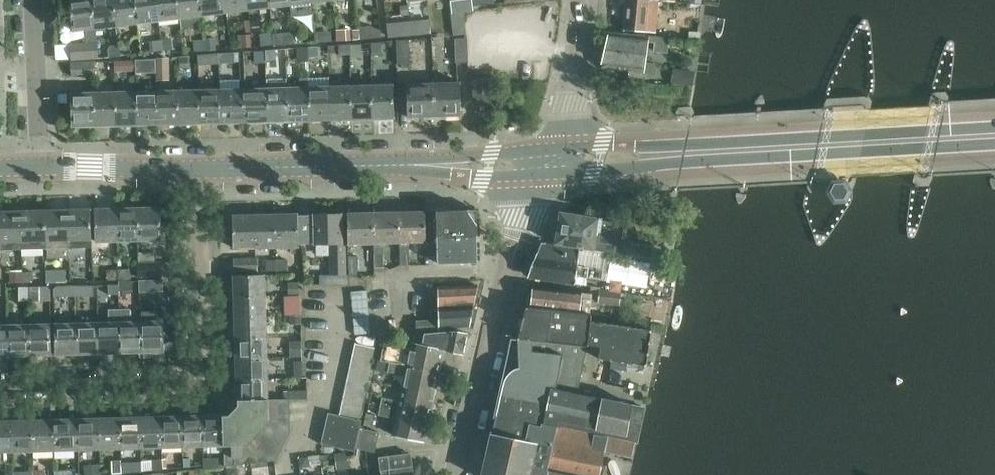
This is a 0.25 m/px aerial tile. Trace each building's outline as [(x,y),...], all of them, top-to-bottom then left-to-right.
[(91,0),(69,0),(71,18),(69,19),(70,27),(72,28),(73,30),(94,27),(91,0)] [(94,27),(116,25),(113,0),(91,0),(94,27)] [(116,25),(137,22),(134,0),(113,0),(116,25)] [(137,22),(158,20),(156,0),(134,0),(137,22)] [(158,20),(180,17),(178,0),(156,0),(158,20)] [(180,17),(181,29),(189,28),(189,25),(193,24),(200,18),(200,15),(201,15),(199,0),(178,0),(180,17)] [(201,15),(224,12),(223,0),(199,0),(201,15)] [(224,12),(248,9),(247,0),(223,0),(224,12)] [(248,9),(269,7),(268,0),(247,0),(248,9)] [(290,4),(292,15),(313,13),(312,2),(311,0),(290,0),(290,4)] [(451,2),(452,13),(464,11),(472,11),(471,0),(466,0),(451,2)] [(655,33),(658,0),(626,0),(626,6),(624,10),(623,15),(625,19),(624,29),(655,33)] [(408,6),(401,7),(402,15),(409,14),(408,6)] [(464,11),(452,13),(454,33),(467,32),(464,11)] [(414,23),(415,33),(431,31),(430,21),(414,23)] [(404,24),(390,25),(391,36),(405,34),(404,24)] [(371,26),(359,27),(360,38),(372,37),(371,26)] [(252,37),(251,37),(252,45),(272,44),(272,28),(252,29),(252,37)] [(349,29),(337,30),(338,40),(350,39),(349,29)] [(293,31),(273,33),(274,45),(295,43),(293,31)] [(315,32),(316,42),(331,40),(331,31),(315,32)] [(609,32),(605,49),(646,54),(648,41),(655,42),(654,50),(667,52),(697,55),(699,42),(609,32)] [(215,38),(204,39),(206,50),(216,48),(215,38)] [(455,38),(456,62),(468,62),(468,38),(455,38)] [(172,39),(160,40),(161,51),(174,50),(172,39)] [(206,50),(204,39),(194,40),(195,51),(206,50)] [(161,51),(160,40),(152,41),(153,52),(161,51)] [(410,64),(409,40),(397,40),(398,64),(410,64)] [(371,42),(372,56),(383,55),(381,41),(371,42)] [(71,44),(72,59),(98,58),(97,42),(71,44)] [(349,43),(349,53),(350,58),(361,57),(360,42),(349,43)] [(128,43),(116,45),(118,57),(130,55),(128,43)] [(339,53),(349,53),(349,43),(339,44),(339,53)] [(118,57),(116,45),(108,46),(110,58),(118,57)] [(297,46),(297,61),(308,61),(307,46),(297,46)] [(646,54),(605,49),(601,67),(642,72),(642,73),(654,75),(656,64),(645,63),(646,54)] [(285,50),(277,50),(277,58),(286,58),(285,50)] [(255,52),(255,63),(267,63),(266,51),(255,52)] [(230,52),(218,53),(219,63),(231,62),(230,52)] [(208,54),(198,55),(198,65),(208,64),(208,54)] [(189,66),(189,55),(180,56),(180,67),(189,66)] [(155,58),(145,58),(145,72),(155,72),(155,58)] [(123,60),(113,60),(113,71),(123,71),(123,60)] [(96,75),(95,62),(71,63),(72,76),(96,75)] [(168,62),(156,62),(157,73),(168,73),(168,62)] [(668,81),(688,84),(689,74),(670,71),(668,81)] [(264,77),(264,88),(265,120),(287,120),(286,88),(286,77),(264,77)] [(300,87),(286,88),(287,120),(308,119),(307,87),(307,77),(300,78),(300,87)] [(474,79),(475,104),(492,103),(491,78),(474,79)] [(460,82),(435,83),(435,116),(461,115),(460,82)] [(435,116),(435,83),(407,84),(408,117),(435,116)] [(372,85),(351,86),(351,118),(373,117),(372,85)] [(394,85),(372,85),(373,117),(395,117),(394,85)] [(351,86),(329,87),(330,118),(351,118),(351,86)] [(329,87),(307,87),(308,119),(330,118),(329,87)] [(264,88),(243,89),(243,121),(265,120),(264,88)] [(221,89),(199,90),(200,122),(222,121),(221,89)] [(243,89),(221,89),(222,121),(243,121),(243,89)] [(178,90),(156,91),(157,123),(179,122),(178,90)] [(199,90),(178,90),(179,122),(200,122),(199,90)] [(156,91),(134,92),(135,124),(157,123),(156,91)] [(113,92),(91,93),(92,125),(96,125),(97,127),(104,126),(106,124),(114,124),(113,92)] [(134,92),(113,92),(114,124),(117,124),(118,126),(125,126),(127,124),(135,124),(134,92)] [(92,125),(91,93),(72,93),(72,112),(70,114),(70,121),(72,122),(72,125),(75,125),(76,127),(83,127),(85,125),(92,125)] [(842,182),(833,182),(829,190),(835,198),(843,198),(847,189),(842,182)] [(125,208),(116,208),(117,240),(139,239),(138,208),(136,208),(135,206),(126,206),(125,208)] [(117,240),(116,208),(107,209),(106,207),(98,207),(96,209),(94,209),(95,241),(117,240)] [(161,207),(138,208),(139,239),(161,239),(161,207)] [(91,209),(68,210),(69,247),(92,247),(91,209)] [(428,210),(425,211),(426,237),(477,235),(476,209),(454,210),(435,211),(433,210),(431,210),(428,210)] [(21,249),(44,248),(44,210),(20,211),(21,249)] [(44,248),(46,248),(47,258),(69,258),(69,247),(68,210),(44,210),(44,248)] [(298,214),(298,235),(316,235),(316,242),(331,241),(332,272),(336,272),(337,284),(347,283),(346,272),(345,240),(342,240),(341,212),(329,212),(328,210),(319,211),(317,212),(315,212),(315,213),(298,214)] [(21,249),(20,211),(0,211),(0,249),(21,249)] [(425,211),(399,212),(400,245),(400,265),(410,265),(409,241),(425,241),(425,240),(426,240),(426,237),(425,211)] [(374,245),(373,212),(347,213),(348,246),(358,246),(358,242),(374,242),(374,245)] [(373,212),(374,245),(374,267),(384,267),(384,242),(399,241),(399,245),(400,245),(399,212),(373,212)] [(556,243),(595,249),(598,230),(629,235),(631,220),(619,219),(619,223),(607,221),(607,220),(602,219),(603,218),(561,212),(558,227),(557,226),(554,229),(553,236),(555,240),(556,240),(556,243)] [(233,246),(254,246),(253,213),(233,214),(233,216),(231,218),(231,225),(233,226),(233,246)] [(254,246),(276,245),(276,213),(253,213),(254,246)] [(299,245),(298,235),(298,214),(298,213),(276,213),(276,245),(299,245)] [(478,261),(477,235),(426,237),(426,240),(425,240),(425,241),(426,260),(438,260),(438,263),(478,261)] [(603,269),(589,267),(577,265),(580,247),(545,243),(541,245),(528,277),(586,285),(588,277),(602,279),(603,269)] [(643,246),(641,256),(657,259),(660,249),(643,246)] [(139,252),(140,263),(152,262),(151,252),(139,252)] [(357,255),(348,255),(349,269),(358,269),(357,255)] [(234,258),(234,271),(259,270),(258,257),(234,258)] [(288,261),(276,262),(277,270),(289,269),(288,261)] [(152,262),(140,263),(140,275),(162,275),(161,262),(152,262)] [(277,270),(276,262),(268,262),(268,270),(277,270)] [(46,269),(47,282),(67,282),(66,268),(46,269)] [(132,268),(118,269),(118,279),(132,278),(132,268)] [(118,269),(108,269),(108,279),(118,279),(118,269)] [(22,271),(9,271),(9,283),(22,283),(22,271)] [(32,273),(23,272),(23,283),(32,283),(32,273)] [(235,274),(235,295),(264,295),(264,274),(235,274)] [(132,278),(118,279),(118,284),(118,289),(132,288),(132,278)] [(138,279),(138,284),(139,292),(162,291),(162,279),(138,279)] [(76,295),(75,284),(54,285),(54,296),(76,295)] [(94,284),(75,284),(76,295),(94,295),(94,284)] [(119,293),(118,284),(108,284),(108,294),(119,293)] [(440,286),(439,293),(444,294),(442,306),(473,305),(477,285),(440,286)] [(289,286),(289,294),(299,294),(299,286),(289,286)] [(28,287),(19,287),(19,300),(28,300),(28,287)] [(28,287),(28,300),(50,300),(49,287),(28,287)] [(530,305),(530,307),(590,314),(590,313),(588,313),(589,303),(591,303),(593,294),(532,287),(531,293),(529,297),(528,301),(530,305)] [(596,301),(618,305),(621,292),(599,288),(596,301)] [(235,295),(236,316),(265,316),(264,295),(235,295)] [(418,334),(425,333),(459,332),(462,332),(462,326),(469,326),(473,306),(439,308),(439,320),(417,321),(418,334)] [(517,338),(533,339),(587,346),(587,344),(599,345),(597,358),(646,365),(651,329),(590,321),(591,316),(592,316),(592,314),(590,314),(530,307),(526,306),(517,338)] [(290,307),(290,315),(300,315),(300,307),(290,307)] [(109,322),(98,322),(99,352),(121,352),(120,308),(108,308),(109,322)] [(130,308),(120,308),(121,352),(143,351),(142,321),(130,321),(130,308)] [(142,310),(142,321),(143,351),(164,351),(163,310),(142,310)] [(300,315),(290,315),(290,324),(301,323),(300,315)] [(236,316),(237,337),(265,337),(265,316),(236,316)] [(98,322),(76,323),(77,353),(99,352),(98,322)] [(51,323),(29,324),(30,354),(52,354),(51,323)] [(77,353),(76,323),(55,323),(55,354),(77,353)] [(0,325),(0,355),(8,355),(7,324),(0,325)] [(29,324),(7,324),(8,355),(30,354),(29,324)] [(291,328),(291,336),(301,336),(301,328),(291,328)] [(425,333),(423,345),(444,349),(463,354),(467,333),(462,332),(459,332),(425,333)] [(237,337),(237,358),(266,358),(265,337),(237,337)] [(529,369),(520,367),(517,368),(515,368),(514,369),(512,371),(510,372),(508,374),(507,375),(506,378),(505,380),(505,382),(501,396),(501,395),(496,414),(492,432),(525,442),(525,441),(529,424),(541,427),(542,423),(556,426),(636,442),(638,442),(645,407),(577,393),(587,346),(533,339),(529,369)] [(292,341),(292,349),(292,356),(301,356),(301,340),(292,341)] [(355,343),(352,353),(372,358),(374,347),(355,343)] [(381,360),(392,362),(439,372),(444,349),(423,345),(413,343),(411,348),(385,343),(381,360)] [(352,353),(350,364),(370,368),(372,358),(352,353)] [(237,358),(238,379),(267,379),(266,358),(237,358)] [(406,373),(403,387),(434,394),(439,372),(392,362),(390,370),(406,373)] [(350,364),(348,374),(368,378),(370,368),(350,364)] [(301,365),(291,365),(292,378),(302,377),(301,365)] [(348,374),(346,384),(365,388),(368,378),(348,374)] [(238,400),(239,400),(267,399),(267,379),(238,379),(238,400)] [(346,384),(344,394),(363,398),(365,388),(346,384)] [(383,398),(382,406),(429,416),(434,394),(403,387),(400,402),(383,398)] [(288,390),(289,398),(307,397),(307,390),(288,390)] [(344,394),(341,404),(361,409),(363,398),(344,394)] [(252,462),(259,461),(276,459),(290,431),(290,428),(289,398),(267,399),(239,400),(239,406),(230,415),(224,416),(223,416),(226,445),(228,465),(243,463),(252,462)] [(341,404),(339,415),(359,419),(361,409),(341,404)] [(365,424),(373,426),(377,406),(368,404),(365,424)] [(429,416),(382,406),(380,414),(396,418),(393,434),(406,437),(420,440),(424,440),(429,416)] [(358,437),(360,428),(361,419),(359,419),(339,415),(327,412),(321,443),(355,451),(355,447),(358,437)] [(203,445),(226,445),(223,416),(224,416),(223,414),(203,415),(203,445)] [(183,446),(203,445),(203,415),(182,416),(183,446)] [(141,447),(162,447),(161,416),(140,417),(141,447)] [(162,447),(183,446),(182,416),(161,416),(162,447)] [(100,448),(120,448),(120,417),(99,418),(100,448)] [(120,448),(141,447),(140,417),(120,417),(120,448)] [(54,449),(75,449),(75,434),(79,434),(78,418),(74,419),(54,419),(54,449)] [(75,449),(100,448),(99,418),(78,418),(79,434),(75,434),(75,449)] [(34,450),(54,449),(54,419),(33,420),(34,450)] [(13,451),(12,420),(0,421),(0,451),(13,451)] [(13,451),(34,450),(33,420),(12,420),(13,451)] [(547,469),(556,426),(542,423),(541,427),(529,424),(525,441),(525,442),(492,432),(491,432),(491,433),(482,474),(546,474),(547,469)] [(556,426),(547,469),(575,474),(599,474),(604,451),(632,457),(636,442),(556,426)] [(360,428),(358,437),(377,441),(379,432),(360,428)] [(358,437),(355,447),(374,451),(377,441),(358,437)] [(348,468),(345,452),(335,453),(337,469),(348,468)] [(411,453),(392,456),(394,474),(413,473),(411,453)] [(310,468),(308,455),(298,456),(300,469),(310,468)] [(394,474),(392,456),(379,457),(382,474),(394,474)] [(184,457),(184,467),(192,466),(192,457),(184,457)] [(205,463),(206,468),(225,467),(225,457),(211,458),(212,463),(205,463)] [(171,458),(162,459),(163,469),(172,468),(171,458)] [(133,461),(134,472),(142,471),(142,461),(133,461)] [(259,461),(252,462),(253,474),(260,474),(259,461)] [(114,463),(114,474),(122,473),(122,463),(114,463)] [(80,472),(83,474),(86,474),(93,474),(99,474),(101,474),(101,465),(79,466),(80,472)] [(227,468),(228,474),(237,474),(237,467),(227,468)]
